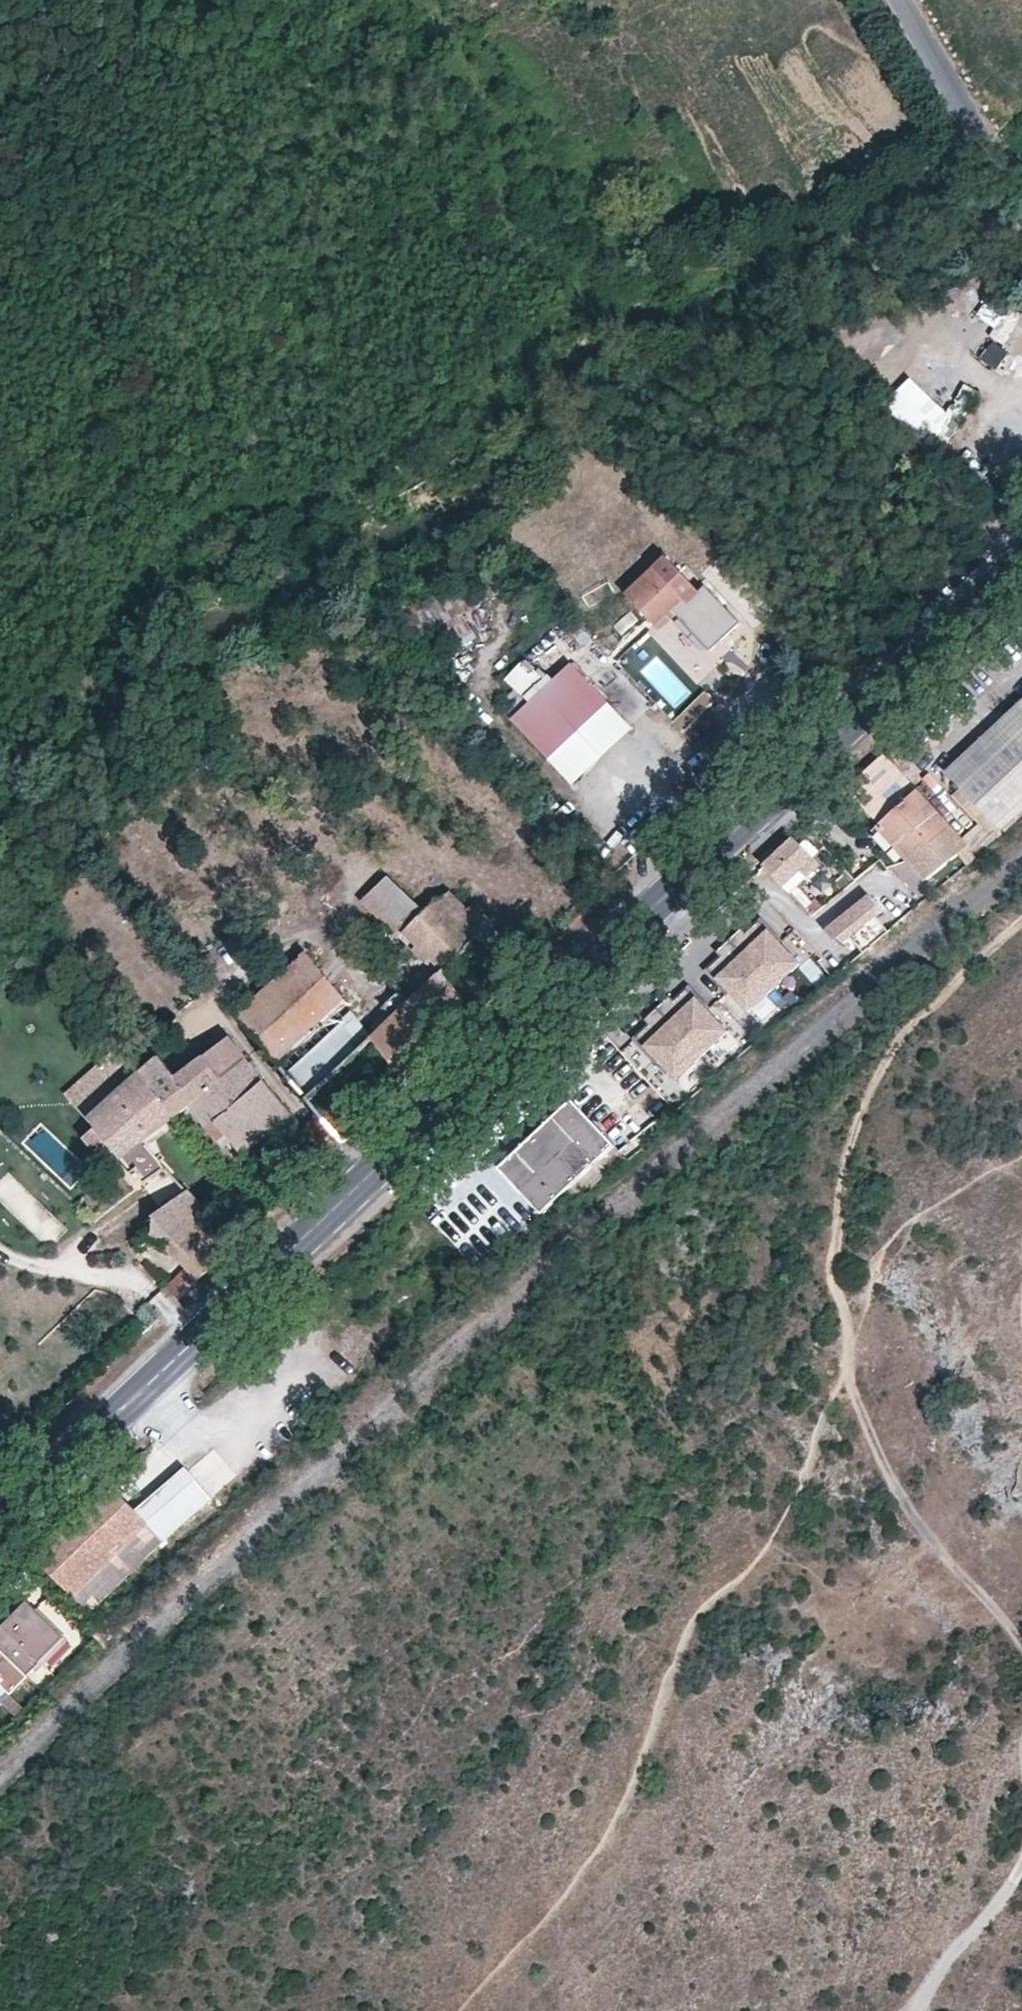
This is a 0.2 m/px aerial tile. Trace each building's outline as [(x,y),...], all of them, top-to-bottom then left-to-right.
[(1021,319),(1021,317),(984,293),(968,318),(989,332),(973,356),(991,367),(1021,319)] [(901,375),(881,403),(941,446),(978,394),(962,382),(945,406),(901,375)] [(624,592),(655,625),(666,614),(671,618),(676,613),(699,592),(698,591),(664,555),(624,592)] [(699,592),(676,613),(710,649),(740,621),(705,584),(698,591),(699,592)] [(666,614),(655,625),(660,629),(671,618),(666,614)] [(515,681),(517,683),(508,692),(514,701),(506,709),(515,719),(557,677),(545,664),(538,670),(530,663),(524,668),(526,670),(515,681)] [(515,719),(552,758),(608,705),(569,666),(557,677),(515,719)] [(674,720),(683,730),(716,699),(706,689),(674,720)] [(959,785),(1021,725),(1021,709),(1015,702),(944,770),(959,785)] [(608,705),(552,758),(575,783),(631,730),(608,705)] [(996,825),(1021,801),(1021,725),(959,785),(987,816),(996,825)] [(907,860),(928,842),(932,846),(951,828),(916,790),(878,827),(907,860)] [(996,825),(987,816),(961,839),(966,845),(967,846),(973,852),(999,829),(996,825)] [(791,894),(820,865),(813,858),(826,848),(826,846),(806,826),(793,838),(764,867),(791,894)] [(958,852),(966,845),(961,839),(951,828),(932,846),(928,842),(907,860),(925,879),(958,852)] [(977,856),(973,852),(967,846),(966,845),(958,852),(968,864),(977,856)] [(873,861),(856,881),(876,898),(893,878),(873,861)] [(363,902),(438,974),(490,925),(471,906),(469,909),(451,891),(443,900),(440,898),(426,912),(388,876),(363,902)] [(852,883),(814,917),(822,925),(860,892),(852,883)] [(826,931),(839,946),(850,937),(863,952),(888,931),(875,916),(881,910),(868,895),(826,931)] [(800,965),(760,921),(747,933),(742,928),(730,940),(774,988),(800,965)] [(774,988),(730,940),(717,952),(722,957),(708,969),(748,1012),(774,988)] [(347,996),(308,951),(238,1017),(275,1062),(347,996)] [(478,1017),(438,974),(371,1038),(412,1080),(478,1017)] [(727,1031),(688,988),(674,1000),(670,995),(657,1006),(702,1055),(727,1031)] [(702,1055),(657,1006),(644,1018),(649,1023),(636,1035),(676,1079),(702,1055)] [(220,1141),(229,1134),(245,1154),(294,1116),(230,1038),(177,1076),(161,1056),(143,1072),(175,1115),(192,1103),(220,1141)] [(96,1063),(64,1088),(81,1109),(113,1083),(96,1063)] [(175,1115),(143,1072),(90,1120),(96,1128),(85,1138),(102,1160),(115,1151),(120,1158),(151,1134),(175,1115)] [(614,1145),(572,1100),(500,1169),(543,1214),(568,1190),(614,1145)] [(120,1158),(127,1166),(150,1149),(157,1141),(151,1134),(120,1158)] [(624,1156),(614,1145),(568,1190),(579,1200),(624,1156)] [(199,1279),(237,1244),(164,1167),(150,1149),(127,1166),(141,1185),(94,1223),(133,1258),(155,1237),(187,1267),(199,1279)] [(210,1498),(184,1468),(135,1511),(109,1484),(35,1554),(47,1566),(91,1612),(129,1573),(159,1544),(209,1500),(210,1498)] [(28,1603),(0,1631),(0,1650),(27,1678),(65,1640),(28,1603)] [(0,1650),(0,1686),(11,1696),(28,1679),(27,1678),(0,1650)]
